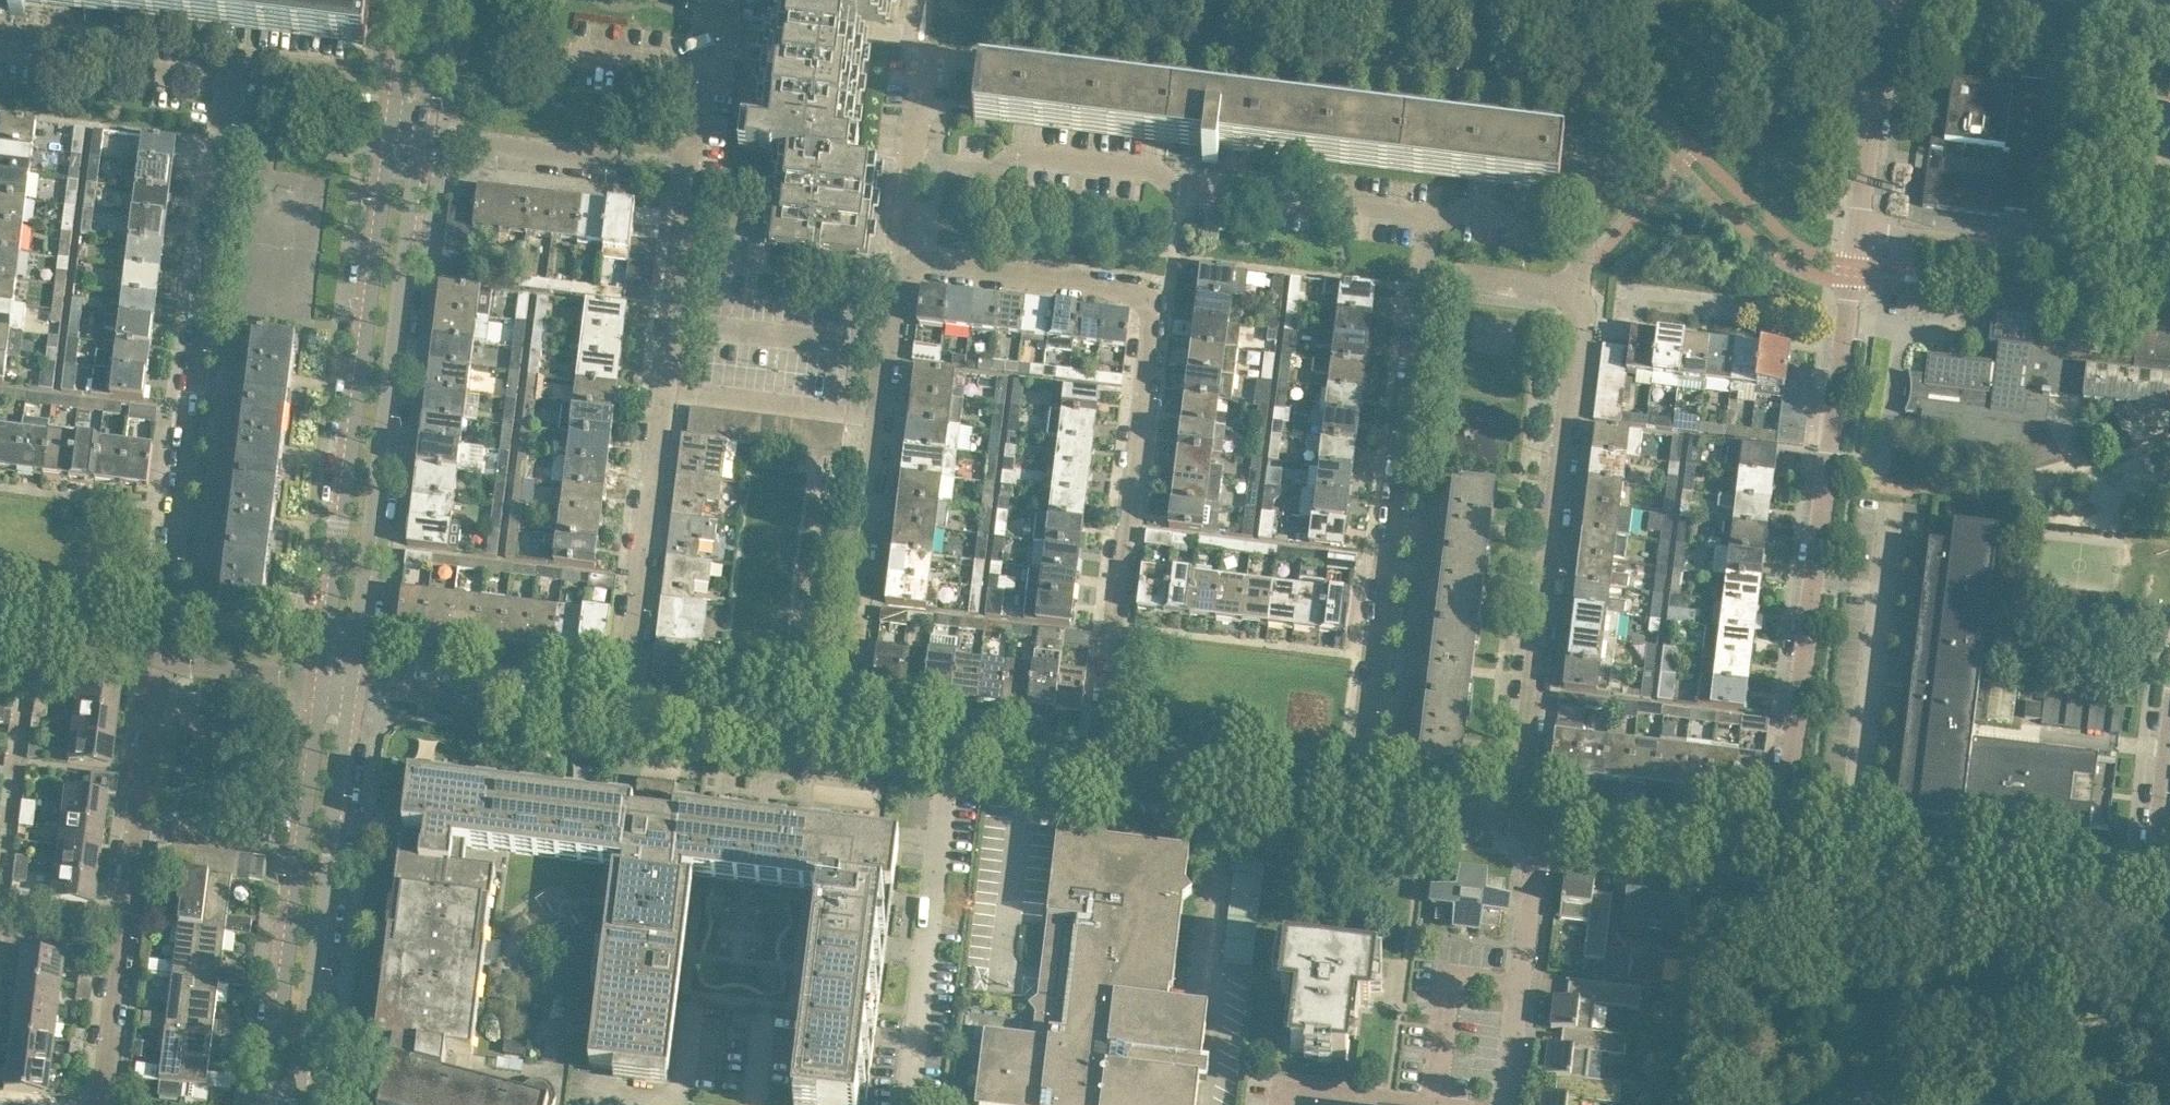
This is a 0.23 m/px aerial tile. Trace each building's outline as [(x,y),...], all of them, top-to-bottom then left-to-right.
[(1,12),(9,13),(9,14),(25,16),(26,0),(0,0),(0,13),(1,12)] [(371,0),(48,0),(75,3),(82,4),(137,11),(224,22),(348,37),(364,39),(363,45),(365,45),(371,0)] [(826,251),(858,255),(862,255),(865,256),(877,163),(849,160),(865,31),(852,29),(853,18),(886,22),(889,0),(695,0),(694,2),(739,8),(740,4),(767,7),(766,20),(770,21),(767,36),(764,63),(756,127),(749,126),(746,149),(782,153),(779,172),(772,227),(770,244),(772,244),(808,249),(813,249),(810,269),(819,270),(821,250),(826,251)] [(1930,149),(1942,150),(1946,151),(1947,144),(2010,151),(2006,181),(1939,173),(1927,171),(1922,207),(2004,217),(2005,211),(2027,213),(2026,220),(2056,224),(2066,141),(2073,84),(2044,80),(2044,82),(2043,87),(2020,84),(2021,80),(2021,77),(1940,67),(1930,149)] [(979,72),(973,121),(975,121),(1204,149),(1202,161),(1217,163),(1219,151),(1558,193),(1564,144),(979,72)] [(961,97),(960,101),(960,106),(959,108),(966,109),(970,109),(972,99),(967,98),(961,97)] [(3,118),(0,141),(0,145),(32,149),(36,122),(3,118)] [(75,127),(72,154),(82,155),(85,128),(75,127)] [(101,158),(104,131),(94,129),(90,156),(101,158)] [(143,136),(140,162),(173,166),(176,140),(143,136)] [(29,175),(32,149),(0,145),(0,172),(29,175)] [(79,181),(82,155),(72,154),(68,180),(79,181)] [(97,184),(101,158),(90,156),(87,182),(97,184)] [(140,162),(137,189),(170,193),(173,166),(140,162)] [(26,201),(29,175),(0,172),(0,198),(26,201)] [(68,180),(65,206),(75,207),(79,181),(68,180)] [(87,182),(84,208),(94,210),(97,184),(87,182)] [(450,203),(448,216),(475,219),(474,229),(474,232),(473,238),(499,241),(500,232),(527,235),(532,195),(478,188),(476,206),(450,203)] [(137,189),(134,214),(166,218),(170,193),(137,189)] [(532,195),(527,235),(552,239),(557,198),(532,195)] [(22,227),(26,201),(0,198),(0,224),(22,227)] [(552,239),(579,242),(584,201),(557,198),(552,239)] [(584,201),(579,242),(604,245),(610,204),(584,201)] [(636,207),(610,204),(604,245),(603,258),(629,262),(631,250),(631,248),(632,239),(633,225),(635,209),(636,207)] [(72,233),(75,207),(65,206),(62,232),(72,233)] [(91,236),(94,210),(84,208),(81,234),(91,236)] [(661,213),(635,209),(633,225),(632,239),(658,242),(661,213)] [(163,245),(166,218),(134,214),(130,241),(163,245)] [(448,216),(447,228),(474,232),(474,229),(475,219),(448,216)] [(19,253),(22,227),(0,224),(0,250),(19,253)] [(447,228),(445,241),(472,244),(474,232),(447,228)] [(69,260),(72,233),(62,232),(59,258),(69,260)] [(631,248),(631,250),(656,253),(658,242),(632,239),(631,248)] [(130,241),(127,267),(160,271),(163,245),(130,241)] [(445,241),(444,253),(471,256),(472,244),(445,241)] [(80,245),(78,261),(88,262),(90,246),(80,245)] [(16,279),(19,253),(0,250),(0,277),(16,279)] [(629,262),(629,263),(655,266),(656,253),(631,250),(629,262)] [(444,253),(442,265),(469,269),(471,256),(444,253)] [(59,258),(56,284),(66,286),(69,260),(59,258)] [(629,263),(627,275),(653,278),(655,266),(629,263)] [(467,281),(469,269),(442,265),(441,278),(467,281)] [(1244,299),(1247,272),(1201,266),(1198,294),(1244,299)] [(157,297),(160,271),(127,267),(124,293),(157,297)] [(76,271),(74,287),(85,288),(86,272),(76,271)] [(502,285),(520,288),(521,277),(503,275),(502,285)] [(627,275),(626,288),(652,291),(653,278),(627,275)] [(1281,304),(1285,277),(1275,275),(1272,297),(1271,303),(1281,304)] [(13,305),(16,279),(0,277),(0,303),(13,305)] [(547,281),(521,277),(520,288),(545,291),(547,281)] [(1289,277),(1286,304),(1298,306),(1299,295),(1301,279),(1289,277)] [(545,291),(572,294),(573,284),(547,281),(545,291)] [(1371,315),(1375,288),(1326,282),(1324,296),(1341,297),(1339,311),(1371,315)] [(56,284),(52,310),(62,312),(66,286),(56,284)] [(440,284),(437,311),(478,316),(489,318),(493,291),(440,284)] [(599,287),(573,284),(572,294),(598,297),(599,287)] [(598,297),(624,301),(626,290),(599,287),(598,297)] [(626,288),(626,290),(624,301),(650,304),(652,291),(626,288)] [(917,323),(945,326),(949,293),(922,290),(921,290),(917,323)] [(124,293),(121,319),(153,323),(157,297),(124,293)] [(975,297),(949,293),(945,326),(971,329),(975,297)] [(519,294),(515,321),(526,322),(529,295),(519,294)] [(1198,294),(1195,320),(1241,325),(1242,313),(1230,312),(1232,298),(1244,300),(1244,299),(1198,294)] [(537,296),(534,323),(544,325),(548,297),(537,296)] [(73,297),(71,313),(81,314),(83,298),(73,297)] [(971,329),(997,333),(1001,300),(975,297),(971,329)] [(1027,303),(1001,300),(997,333),(1023,336),(1027,303)] [(587,302),(583,329),(624,335),(628,307),(587,302)] [(9,331),(23,333),(25,320),(26,307),(13,305),(0,303),(0,330),(9,331)] [(1023,336),(1049,339),(1053,306),(1027,303),(1023,336)] [(1281,304),(1271,303),(1267,303),(1266,316),(1259,315),(1257,327),(1268,329),(1278,330),(1281,304)] [(1286,304),(1283,331),(1294,332),(1298,306),(1286,304)] [(1074,352),(1075,342),(1079,309),(1053,306),(1049,339),(1048,349),(1074,352)] [(1105,312),(1079,309),(1075,342),(1101,345),(1105,312)] [(61,324),(62,312),(52,310),(51,323),(61,324)] [(474,342),(478,316),(437,311),(433,337),(474,342)] [(1339,311),(1336,337),(1368,341),(1371,315),(1339,311)] [(2124,360),(2031,349),(2035,316),(1993,311),(1989,343),(1995,344),(1999,344),(1996,366),(1991,365),(1991,363),(1928,355),(1925,376),(1910,374),(1909,373),(1908,373),(1909,377),(1910,381),(1910,385),(1910,390),(1910,394),(1910,398),(1909,402),(1908,406),(1906,410),(1904,414),(1905,414),(1906,414),(1907,412),(1922,415),(1918,448),(1929,449),(2021,460),(2025,471),(2057,459),(2045,429),(2040,428),(2041,416),(2036,415),(2037,407),(2042,407),(2043,399),(2049,399),(2049,396),(2082,400),(2082,404),(2169,414),(2169,333),(2149,330),(2148,341),(2127,338),(2124,360)] [(1101,345),(1126,348),(1130,316),(1105,312),(1101,345)] [(78,340),(81,314),(71,313),(68,338),(78,340)] [(119,333),(118,345),(150,349),(153,323),(121,319),(106,317),(104,331),(119,333)] [(1241,325),(1195,320),(1192,346),(1238,351),(1241,325)] [(523,348),(526,322),(515,321),(512,347),(523,348)] [(530,349),(541,351),(544,325),(534,323),(530,349)] [(621,360),(624,335),(583,329),(580,355),(621,360)] [(1278,330),(1268,329),(1266,342),(1276,343),(1278,330)] [(6,357),(20,358),(23,333),(0,330),(0,356),(6,357)] [(1280,356),(1291,358),(1293,347),(1297,347),(1298,332),(1294,332),(1283,331),(1280,356)] [(1627,371),(1654,375),(1659,334),(1632,331),(1631,331),(1629,344),(1629,348),(1629,350),(1630,350),(1628,362),(1627,371)] [(254,336),(245,409),(287,414),(296,342),(265,338),(265,333),(260,333),(259,337),(254,336)] [(1654,375),(1652,387),(1678,390),(1685,337),(1659,334),(1654,375)] [(1334,350),(1333,363),(1365,367),(1368,341),(1336,337),(1316,335),(1315,348),(1334,350)] [(46,362),(56,363),(59,337),(49,336),(46,362)] [(433,337),(430,363),(471,368),(474,342),(433,337)] [(1685,337),(1678,390),(1705,393),(1706,381),(1712,340),(1685,337)] [(78,340),(68,338),(65,364),(75,365),(78,340)] [(1712,340),(1706,381),(1732,384),(1737,344),(1712,340)] [(96,368),(115,371),(147,375),(150,349),(118,345),(105,343),(104,353),(98,352),(96,368)] [(913,361),(940,364),(942,347),(914,344),(913,361)] [(1732,384),(1731,393),(1744,394),(1745,386),(1758,388),(1763,347),(1737,344),(1732,384)] [(1601,358),(1628,362),(1630,350),(1629,350),(1629,348),(1603,345),(1601,358)] [(1192,346),(1188,372),(1222,376),(1234,378),(1238,351),(1192,346)] [(519,374),(523,348),(512,347),(509,373),(519,374)] [(1758,388),(1757,396),(1784,399),(1784,393),(1785,381),(1787,368),(1789,350),(1763,347),(1758,388)] [(538,376),(541,351),(530,349),(527,375),(538,376)] [(580,355),(577,381),(618,386),(621,360),(580,355)] [(1265,355),(1262,381),(1272,382),(1275,356),(1265,355)] [(1280,356),(1277,383),(1288,385),(1291,358),(1280,356)] [(951,366),(966,367),(967,359),(953,357),(951,366)] [(1601,358),(1600,370),(1627,373),(1627,371),(1628,362),(1601,358)] [(992,371),(993,361),(978,360),(977,369),(992,371)] [(992,371),(1018,374),(1019,365),(993,361),(992,371)] [(1331,376),(1329,390),(1362,394),(1365,367),(1333,363),(1313,361),(1312,374),(1331,376)] [(53,390),(56,363),(46,362),(44,375),(40,375),(39,388),(53,390)] [(430,363),(427,389),(468,394),(471,368),(430,363)] [(72,392),(75,365),(65,364),(61,391),(72,392)] [(1030,376),(1044,378),(1045,368),(1031,366),(1030,376)] [(915,367),(911,396),(954,401),(957,373),(915,367)] [(144,401),(147,375),(115,371),(96,368),(93,395),(144,401)] [(1787,368),(1785,381),(1811,384),(1812,371),(1787,368)] [(1058,369),(1056,379),(1070,381),(1071,371),(1058,369)] [(1600,370),(1598,383),(1625,386),(1627,373),(1600,370)] [(1070,381),(1096,384),(1097,374),(1071,371),(1070,381)] [(1188,372),(1185,397),(1219,401),(1231,403),(1233,391),(1221,389),(1222,376),(1188,372)] [(509,373),(505,399),(516,400),(519,374),(509,373)] [(1123,377),(1097,374),(1096,384),(1122,387),(1123,377)] [(524,401),(535,402),(538,376),(527,375),(524,401)] [(1008,379),(998,378),(994,405),(1005,407),(1008,379)] [(1252,406),(1258,406),(1268,408),(1272,382),(1262,381),(1256,380),(1252,406)] [(577,381),(574,407),(615,412),(618,386),(577,381)] [(1785,381),(1784,393),(1809,397),(1811,384),(1785,381)] [(1285,410),(1288,385),(1277,383),(1274,408),(1285,410)] [(1598,383),(1597,396),(1624,399),(1625,386),(1598,383)] [(1050,412),(1064,414),(1096,418),(1099,391),(1053,385),(1050,412)] [(427,389),(424,415),(465,421),(468,394),(427,389)] [(2,390),(0,400),(16,402),(17,392),(2,390)] [(1329,390),(1326,415),(1358,419),(1362,394),(1329,390)] [(27,393),(26,403),(41,405),(43,395),(27,393)] [(1784,399),(1783,405),(1808,409),(1809,397),(1784,393),(1784,399)] [(1012,394),(1010,407),(1022,409),(1023,395),(1012,394)] [(79,399),(53,396),(52,406),(78,409),(79,399)] [(911,396),(908,421),(959,428),(962,402),(954,401),(911,396)] [(1597,396),(1595,408),(1622,411),(1624,399),(1597,396)] [(1185,397),(1182,423),(1225,429),(1226,416),(1217,415),(1219,401),(1185,397)] [(104,413),(105,403),(79,399),(78,409),(104,413)] [(513,427),(516,400),(505,399),(502,425),(513,427)] [(532,429),(535,402),(524,401),(521,428),(532,429)] [(105,403),(104,413),(122,415),(123,405),(105,403)] [(994,405),(992,421),(1003,422),(1005,407),(994,405)] [(1808,409),(1783,405),(1781,418),(1806,421),(1808,409)] [(131,420),(156,423),(157,409),(131,406),(130,416),(131,416),(131,420)] [(561,406),(558,432),(570,434),(611,439),(615,412),(574,407),(561,406)] [(1258,406),(1255,433),(1265,434),(1268,408),(1258,406)] [(1018,435),(1022,409),(1010,407),(1007,434),(1018,435)] [(688,435),(705,438),(708,410),(691,408),(688,435)] [(1270,434),(1282,436),(1283,424),(1289,425),(1291,410),(1285,410),(1274,408),(1270,434)] [(1621,424),(1622,413),(1622,411),(1595,408),(1594,420),(1621,424)] [(1650,408),(1649,416),(1647,427),(1673,430),(1675,419),(1659,417),(1660,409),(1650,408)] [(245,409),(236,482),(278,487),(287,414),(245,409)] [(708,410),(705,438),(719,439),(723,412),(708,410)] [(723,412),(719,439),(727,440),(727,442),(733,442),(737,414),(723,412)] [(1047,439),(1060,441),(1092,445),(1096,418),(1064,414),(1050,412),(1047,439)] [(1307,439),(1323,441),(1355,445),(1358,419),(1326,415),(1312,413),(1310,426),(1309,426),(1307,439)] [(1621,424),(1647,427),(1649,416),(1622,413),(1621,424)] [(750,415),(737,414),(733,442),(746,444),(750,415)] [(461,446),(464,421),(424,415),(420,441),(461,446)] [(746,444),(749,444),(753,445),(760,446),(764,417),(750,415),(746,444)] [(1675,419),(1673,430),(1699,433),(1700,423),(1698,422),(1699,418),(1675,415),(1675,419)] [(22,432),(17,470),(44,474),(49,435),(50,426),(51,420),(24,417),(22,432)] [(777,419),(764,417),(760,446),(764,446),(773,447),(777,419)] [(1781,418),(1780,430),(1805,433),(1806,421),(1781,418)] [(773,447),(787,449),(790,420),(777,419),(773,447)] [(803,422),(790,420),(787,449),(793,450),(800,450),(803,422)] [(908,421),(905,447),(956,454),(959,428),(908,421)] [(800,450),(814,452),(818,424),(803,422),(800,450)] [(1182,423),(1179,450),(1213,454),(1221,455),(1225,429),(1182,423)] [(1727,426),(1700,423),(1699,433),(1725,437),(1727,426)] [(831,425),(818,424),(814,452),(827,454),(831,425)] [(502,425),(499,451),(510,452),(513,427),(502,425)] [(827,454),(842,456),(845,427),(831,425),(827,454)] [(50,426),(49,435),(44,474),(70,477),(74,438),(75,429),(50,426)] [(1596,427),(1593,454),(1627,459),(1639,460),(1642,433),(1596,427)] [(1737,427),(1736,438),(1751,440),(1752,429),(1737,427)] [(518,453),(528,454),(532,429),(521,428),(518,453)] [(0,429),(0,468),(17,470),(22,432),(0,429)] [(1780,430),(1780,433),(1779,443),(1803,446),(1805,433),(1780,430)] [(1763,431),(1762,441),(1779,443),(1780,433),(1763,431)] [(998,459),(1002,433),(991,432),(988,457),(998,459)] [(1247,444),(1245,458),(1252,459),(1262,460),(1265,434),(1255,433),(1254,445),(1247,444)] [(570,434),(567,459),(608,465),(611,439),(570,434)] [(1270,434),(1267,461),(1279,462),(1282,436),(1270,434)] [(688,435),(682,435),(677,476),(722,482),(727,442),(727,440),(719,439),(705,438),(688,435)] [(1672,437),(1669,464),(1680,465),(1683,438),(1672,437)] [(101,441),(74,438),(70,477),(82,478),(96,480),(101,441)] [(1322,454),(1320,467),(1352,471),(1355,445),(1323,441),(1307,439),(1305,452),(1322,454)] [(1690,439),(1688,451),(1701,452),(1702,440),(1690,439)] [(126,445),(101,441),(96,480),(121,483),(126,445)] [(420,441),(417,467),(458,472),(467,473),(471,447),(461,446),(420,441)] [(1089,470),(1092,445),(1060,441),(1057,466),(1089,470)] [(1729,444),(1726,471),(1741,473),(1773,476),(1776,449),(1731,444),(1729,444)] [(151,448),(126,445),(121,483),(147,486),(146,487),(148,488),(153,446),(151,446),(151,448)] [(905,447),(902,473),(944,478),(952,479),(956,454),(905,447)] [(1005,447),(1004,459),(1015,461),(1017,449),(1005,447)] [(1179,450),(1175,476),(1221,482),(1223,469),(1211,468),(1213,454),(1179,450)] [(506,478),(510,452),(499,451),(496,477),(506,478)] [(525,481),(528,454),(518,453),(514,479),(525,481)] [(1624,484),(1627,459),(1593,454),(1590,480),(1624,484)] [(988,457),(986,470),(997,472),(998,459),(988,457)] [(554,458),(551,484),(564,486),(605,491),(608,465),(567,459),(554,458)] [(1012,487),(1015,461),(1004,459),(1000,485),(1012,487)] [(1252,459),(1250,472),(1260,474),(1262,460),(1252,459)] [(1669,464),(1667,477),(1678,479),(1680,465),(1669,464)] [(1057,466),(1054,492),(1086,496),(1089,470),(1057,466)] [(417,467),(414,493),(455,498),(458,472),(417,467)] [(1320,467),(1317,494),(1349,497),(1352,471),(1320,467)] [(944,478),(902,473),(898,499),(941,504),(944,478)] [(1264,487),(1276,489),(1277,475),(1266,473),(1264,487)] [(1773,476),(1741,473),(1738,499),(1770,503),(1773,476)] [(677,476),(679,477),(677,496),(674,496),(672,517),(674,517),(717,522),(702,520),(704,501),(720,503),(722,482),(677,476)] [(1175,476),(1172,502),(1218,508),(1221,482),(1175,476)] [(496,477),(492,503),(503,504),(506,478),(496,477)] [(514,479),(511,505),(522,506),(524,494),(535,495),(537,482),(525,481),(514,479)] [(1685,479),(1684,492),(1694,493),(1695,480),(1685,479)] [(1590,480),(1586,506),(1621,510),(1624,484),(1590,480)] [(236,482),(227,555),(269,560),(278,487),(236,482)] [(992,511),(995,485),(984,483),(981,509),(992,511)] [(1000,485),(997,511),(1009,513),(1012,487),(1000,485)] [(1249,485),(1245,511),(1255,512),(1259,487),(1249,485)] [(1486,563),(1490,533),(1491,522),(1495,490),(1453,485),(1444,558),(1486,563)] [(564,486),(561,511),(602,517),(605,491),(564,486)] [(1261,513),(1272,514),(1273,504),(1279,499),(1281,489),(1276,489),(1264,487),(1261,513)] [(1666,490),(1663,515),(1674,516),(1677,491),(1666,490)] [(1054,492),(1051,518),(1083,522),(1086,496),(1054,492)] [(1299,518),(1314,519),(1345,524),(1349,497),(1317,494),(1302,492),(1299,518)] [(414,493),(411,519),(451,524),(455,498),(414,493)] [(1737,512),(1735,524),(1767,528),(1770,503),(1738,499),(1720,496),(1719,509),(1737,512)] [(898,499),(895,525),(937,530),(944,531),(948,505),(941,504),(898,499)] [(1218,508),(1172,502),(1169,527),(1215,533),(1218,508)] [(492,503),(490,518),(501,519),(503,504),(492,503)] [(519,533),(522,506),(511,505),(508,531),(519,533)] [(1682,505),(1681,517),(1691,519),(1692,506),(1682,505)] [(1633,512),(1621,510),(1586,506),(1583,532),(1630,538),(1633,512)] [(981,509),(979,526),(990,528),(992,511),(981,509)] [(561,511),(558,538),(598,543),(602,517),(561,511)] [(1005,538),(1009,513),(997,511),(994,537),(1005,538)] [(1252,538),(1255,512),(1245,511),(1242,537),(1252,538)] [(1272,514),(1261,513),(1258,539),(1272,540),(1275,515),(1272,514)] [(1671,543),(1674,516),(1663,515),(1659,541),(1671,543)] [(1033,542),(1047,544),(1080,548),(1083,522),(1051,518),(1037,516),(1033,542)] [(715,544),(717,522),(674,517),(672,537),(669,537),(667,558),(712,563),(712,562),(697,560),(699,542),(715,544)] [(448,550),(451,524),(411,519),(407,545),(448,550)] [(1310,545),(1342,549),(1345,524),(1314,519),(1310,545)] [(1725,523),(1723,536),(1732,537),(1730,550),(1763,554),(1767,528),(1735,524),(1725,523)] [(895,525),(892,551),(934,556),(937,530),(895,525)] [(1954,527),(1952,547),(1929,544),(1896,807),(1919,810),(1918,820),(1961,825),(1963,815),(2088,831),(2098,755),(1972,740),(1997,532),(1954,527)] [(489,529),(486,555),(496,557),(500,530),(489,529)] [(519,533),(508,531),(505,557),(515,559),(519,533)] [(1173,534),(1147,531),(1145,545),(1171,548),(1173,534)] [(1679,531),(1677,544),(1688,545),(1689,532),(1679,531)] [(1583,532),(1580,558),(1614,562),(1627,564),(1630,538),(1583,532)] [(1173,534),(1171,548),(1172,548),(1172,546),(1187,548),(1188,536),(1173,534)] [(978,535),(976,552),(986,554),(989,537),(978,535)] [(545,536),(544,548),(556,550),(554,564),(595,569),(598,543),(558,538),(545,536)] [(1200,538),(1199,550),(1214,551),(1216,540),(1200,538)] [(1224,553),(1251,556),(1253,544),(1226,541),(1224,553)] [(1659,541),(1656,567),(1668,569),(1671,543),(1659,541)] [(1047,544),(1044,570),(1076,574),(1080,548),(1047,544)] [(1253,544),(1251,556),(1266,558),(1268,546),(1253,544)] [(1278,548),(1277,559),(1292,561),(1293,549),(1278,548)] [(1714,574),(1729,576),(1760,580),(1763,554),(1730,550),(1717,549),(1714,574)] [(992,550),(991,563),(1002,564),(1004,551),(992,550)] [(892,551),(889,577),(931,582),(934,556),(892,551)] [(1305,551),(1303,562),(1319,564),(1320,553),(1305,551)] [(433,555),(407,552),(405,566),(431,569),(432,565),(432,566),(433,555)] [(1328,568),(1354,571),(1356,557),(1330,554),(1328,568)] [(227,555),(222,597),(218,627),(260,632),(269,560),(227,555)] [(433,555),(432,566),(447,567),(449,557),(433,555)] [(1676,556),(1674,569),(1685,571),(1686,557),(1676,556)] [(667,558),(669,558),(667,578),(664,577),(662,598),(707,604),(707,603),(692,601),(694,583),(709,584),(712,563),(667,558)] [(1482,593),(1486,563),(1444,558),(1435,631),(1477,636),(1481,604),(1482,593)] [(1580,558),(1577,585),(1611,589),(1628,591),(1630,578),(1613,576),(1614,562),(1580,558)] [(460,559),(459,569),(474,571),(475,560),(460,559)] [(974,561),(971,588),(982,589),(985,562),(974,561)] [(486,562),(485,572),(500,574),(501,564),(486,562)] [(512,565),(511,575),(526,577),(527,567),(512,565)] [(1191,616),(1216,619),(1221,578),(1211,577),(1213,568),(1197,566),(1196,575),(1191,616)] [(1664,596),(1668,569),(1656,567),(1653,594),(1664,596)] [(538,568),(537,579),(557,581),(559,571),(538,568)] [(1027,594),(1041,596),(1073,600),(1076,574),(1044,570),(1030,568),(1027,594)] [(1169,572),(1142,569),(1137,610),(1164,613),(1169,572)] [(1674,569),(1671,596),(1681,598),(1685,571),(1674,569)] [(564,572),(563,582),(578,584),(579,574),(564,572)] [(1169,572),(1164,613),(1191,616),(1196,575),(1169,572)] [(588,589),(614,592),(616,578),(589,575),(588,589)] [(987,589),(998,591),(1000,577),(989,575),(987,589)] [(1729,576),(1725,603),(1757,607),(1760,580),(1729,576)] [(931,582),(889,577),(885,603),(936,609),(939,583),(931,582)] [(1221,578),(1216,619),(1243,623),(1248,582),(1221,578)] [(1300,588),(1295,629),(1320,632),(1325,591),(1326,582),(1301,579),(1300,588)] [(1248,582),(1243,623),(1268,626),(1273,585),(1248,582)] [(1268,626),(1295,629),(1300,588),(1273,585),(1268,626)] [(1573,610),(1620,616),(1625,617),(1627,604),(1609,602),(1611,589),(1577,585),(1573,610)] [(1326,586),(1320,632),(1346,635),(1351,594),(1352,589),(1326,586)] [(971,588),(969,605),(980,606),(982,589),(971,588)] [(998,591),(987,589),(984,615),(1002,617),(1005,591),(998,591)] [(429,593),(402,590),(397,631),(424,634),(429,593)] [(424,634),(450,638),(455,596),(429,593),(424,634)] [(1653,594),(1650,620),(1661,621),(1664,596),(1653,594)] [(481,600),(455,596),(450,638),(476,641),(481,600)] [(1041,596),(1038,622),(1070,626),(1073,600),(1041,596)] [(662,598),(662,599),(664,599),(662,618),(659,618),(657,639),(659,640),(702,645),(707,604),(662,598)] [(476,641),(502,644),(507,603),(481,600),(476,641)] [(502,644),(528,647),(533,606),(507,603),(502,644)] [(1725,603),(1722,628),(1754,632),(1761,631),(1762,618),(1756,616),(1757,607),(1725,603)] [(559,609),(533,606),(528,647),(554,650),(559,609)] [(554,650),(580,654),(585,613),(559,609),(554,650)] [(909,613),(882,609),(880,623),(907,626),(907,623),(908,624),(909,613)] [(1669,609),(1668,622),(1678,623),(1695,625),(1697,612),(1680,610),(1669,609)] [(1573,610),(1570,636),(1616,642),(1620,616),(1573,610)] [(580,654),(606,657),(611,616),(585,613),(580,654)] [(909,613),(908,624),(923,625),(924,614),(909,613)] [(935,616),(934,627),(949,629),(950,618),(935,616)] [(962,619),(960,630),(975,632),(976,621),(962,619)] [(1658,648),(1661,621),(1650,620),(1646,646),(1658,648)] [(987,622),(986,633),(1001,635),(1002,624),(987,622)] [(1664,648),(1675,650),(1678,623),(1668,622),(1664,648)] [(1014,625),(1013,636),(1028,638),(1029,627),(1014,625)] [(1707,627),(1703,653),(1750,659),(1754,632),(1722,628),(1707,627)] [(1028,709),(1028,711),(1029,711),(1054,714),(1054,712),(1059,671),(1063,646),(1064,632),(1038,628),(1037,639),(1033,668),(1028,709)] [(1468,708),(1472,677),(1473,665),(1477,636),(1435,631),(1426,703),(1468,708)] [(1064,632),(1063,646),(1089,649),(1091,635),(1064,632)] [(930,655),(925,696),(951,700),(957,658),(959,639),(933,636),(930,655)] [(1570,636),(1567,662),(1613,668),(1616,642),(1570,636)] [(657,659),(654,659),(652,680),(682,684),(684,664),(700,666),(702,645),(659,640),(657,659)] [(877,649),(872,690),(899,693),(904,652),(903,652),(903,648),(878,645),(878,649),(877,649)] [(1646,646),(1643,671),(1655,673),(1658,648),(1646,646)] [(1680,650),(1675,650),(1664,648),(1661,674),(1677,675),(1680,650)] [(899,693),(925,696),(930,655),(904,652),(899,693)] [(1703,653),(1700,678),(1747,684),(1750,659),(1703,653)] [(957,658),(951,700),(977,703),(982,662),(957,658)] [(977,703),(1004,706),(1009,665),(982,662),(977,703)] [(1613,668),(1567,662),(1564,688),(1610,694),(1613,668)] [(1009,665),(1004,706),(1028,709),(1033,668),(1009,665)] [(1059,671),(1054,712),(1081,715),(1086,674),(1059,671)] [(1623,689),(1622,696),(1651,699),(1655,673),(1643,671),(1641,691),(1623,689)] [(1673,702),(1677,675),(1661,674),(1658,700),(1673,702)] [(1700,678),(1697,705),(1744,711),(1747,684),(1700,678)] [(115,714),(119,685),(78,680),(74,709),(115,714)] [(35,690),(33,704),(47,705),(49,692),(35,690)] [(1586,698),(1560,694),(1558,708),(1584,712),(1586,698)] [(1586,698),(1585,708),(1612,712),(1614,701),(1586,698)] [(1639,704),(1614,701),(1612,712),(1612,717),(1637,720),(1638,715),(1639,704)] [(2027,701),(2024,718),(2038,720),(2041,702),(2027,701)] [(1465,736),(1468,708),(1426,703),(1417,775),(1459,780),(1463,747),(1465,736)] [(47,705),(33,704),(32,715),(46,717),(47,705)] [(1639,704),(1638,715),(1653,717),(1655,706),(1639,704)] [(1666,708),(1665,718),(1679,720),(1681,709),(1666,708)] [(71,736),(82,738),(112,741),(115,714),(74,709),(71,736)] [(1705,712),(1703,723),(1717,725),(1718,714),(1705,712)] [(1718,714),(1717,725),(1742,728),(1744,717),(1718,714)] [(1742,731),(1767,734),(1769,720),(1744,717),(1742,728),(1742,731)] [(1583,726),(1556,723),(1550,774),(1578,777),(1583,737),(1582,737),(1583,726)] [(67,763),(82,765),(109,768),(112,741),(82,738),(71,736),(67,763)] [(1578,777),(1604,780),(1609,740),(1583,737),(1578,777)] [(1661,746),(1657,787),(1682,790),(1688,741),(1662,738),(1661,746)] [(1609,740),(1604,780),(1629,783),(1634,743),(1609,740)] [(1688,741),(1682,790),(1708,793),(1714,743),(1688,740),(1688,741)] [(1629,783),(1657,787),(1661,746),(1634,743),(1629,783)] [(1714,743),(1708,793),(1734,796),(1739,755),(1740,746),(1714,743)] [(42,747),(28,745),(27,758),(40,759),(42,747)] [(1734,796),(1759,799),(1764,758),(1739,755),(1734,796)] [(90,775),(88,793),(105,796),(115,797),(117,778),(90,774),(90,775)] [(421,864),(463,869),(466,847),(624,866),(623,873),(614,872),(590,1066),(593,1067),(666,1076),(669,1076),(693,881),(683,880),(684,874),(822,891),(822,896),(821,896),(820,903),(795,1104),(859,1104),(860,1100),(865,1100),(865,1102),(866,1102),(870,1075),(880,991),(893,890),(898,846),(899,838),(675,810),(674,818),(633,813),(634,805),(613,802),(410,777),(410,779),(409,779),(409,780),(407,803),(406,803),(406,804),(406,807),(403,829),(426,832),(424,847),(423,853),(422,852),(422,854),(423,855),(421,864)] [(60,820),(82,823),(102,826),(105,796),(88,793),(82,793),(64,790),(60,820)] [(21,801),(19,815),(33,817),(35,803),(21,801)] [(32,828),(33,817),(19,815),(18,826),(32,828)] [(256,825),(260,825),(270,827),(272,817),(257,815),(256,825)] [(57,848),(82,851),(98,853),(102,826),(82,823),(60,820),(57,848)] [(1107,841),(1100,832),(1091,839),(1057,835),(1047,918),(1053,919),(1047,968),(1043,1000),(1049,1001),(1047,1015),(1036,1013),(1033,1038),(984,1032),(975,1104),(1196,1104),(1207,1010),(1182,1007),(1182,1009),(1167,1007),(1169,991),(1172,991),(1183,900),(1192,893),(1186,885),(1190,851),(1107,841)] [(168,872),(172,845),(158,844),(155,870),(168,872)] [(168,872),(182,873),(185,847),(172,845),(168,872)] [(198,849),(185,847),(182,873),(186,874),(194,875),(198,849)] [(53,876),(82,879),(95,880),(98,853),(82,851),(57,848),(53,876)] [(198,849),(194,875),(208,877),(211,850),(198,849)] [(211,850),(208,877),(221,879),(225,852),(211,850)] [(221,879),(233,880),(235,880),(238,854),(225,852),(221,879)] [(235,880),(249,882),(253,855),(238,854),(235,880)] [(1257,963),(1264,856),(1234,854),(1226,960),(1257,963)] [(253,855),(249,882),(263,884),(267,857),(253,855)] [(14,856),(13,871),(27,872),(28,858),(14,856)] [(397,935),(390,934),(376,1039),(375,1051),(376,1051),(378,1043),(394,1046),(379,1104),(555,1104),(556,1102),(556,1100),(556,1098),(556,1097),(556,1095),(556,1094),(555,1092),(554,1091),(554,1089),(553,1088),(552,1086),(551,1085),(549,1084),(548,1083),(547,1082),(545,1081),(544,1081),(542,1080),(540,1080),(539,1080),(539,1081),(544,1082),(548,1085),(538,1098),(444,1074),(447,1052),(473,1055),(477,1021),(485,955),(495,877),(496,873),(494,873),(488,872),(463,869),(421,864),(406,862),(399,861),(391,923),(398,924),(397,935)] [(25,882),(27,872),(13,871),(11,881),(25,882)] [(1443,923),(1454,923),(1454,926),(1462,927),(1462,925),(1472,926),(1471,928),(1480,929),(1480,927),(1491,929),(1500,924),(1501,913),(1504,914),(1505,914),(1507,899),(1506,898),(1506,899),(1503,898),(1504,888),(1497,881),(1486,880),(1486,876),(1460,873),(1460,877),(1449,875),(1440,880),(1439,890),(1436,890),(1435,889),(1433,905),(1434,905),(1437,905),(1436,916),(1443,923)] [(180,927),(201,930),(208,877),(194,875),(186,874),(184,887),(181,886),(179,906),(182,907),(181,912),(157,909),(155,924),(180,927)] [(95,880),(82,879),(53,876),(50,901),(82,905),(92,906),(95,880)] [(233,880),(221,879),(208,877),(201,930),(226,933),(226,932),(250,935),(252,921),(227,918),(233,880)] [(1584,958),(1604,960),(1612,895),(1611,895),(1611,897),(1593,895),(1594,883),(1564,879),(1559,920),(1588,923),(1584,958)] [(1686,939),(1691,901),(1626,893),(1622,931),(1686,939)] [(195,982),(201,930),(180,927),(175,964),(150,961),(148,976),(173,979),(195,982)] [(195,982),(219,985),(219,984),(244,987),(246,973),(221,970),(226,933),(201,930),(195,982)] [(1606,950),(1603,978),(1618,979),(1622,951),(1606,950)] [(1279,951),(1273,974),(1274,975),(1273,982),(1283,984),(1281,997),(1287,998),(1290,998),(1286,1032),(1288,1032),(1288,1031),(1294,1032),(1291,1054),(1346,1060),(1349,1038),(1354,1039),(1354,1040),(1356,1041),(1356,1040),(1356,1038),(1360,1007),(1369,1008),(1371,997),(1384,997),(1384,995),(1382,995),(1382,988),(1382,963),(1279,951)] [(62,957),(20,952),(17,982),(58,987),(62,957)] [(90,990),(92,977),(78,975),(76,989),(90,990)] [(189,1033),(195,982),(173,979),(169,1016),(144,1013),(142,1028),(166,1031),(189,1033)] [(1592,1033),(1592,1032),(1595,1005),(1638,1010),(1641,990),(1567,980),(1566,982),(1569,982),(1567,1000),(1554,998),(1551,1029),(1563,1030),(1563,1029),(1592,1033)] [(55,1014),(58,987),(17,982),(13,1009),(55,1014)] [(219,985),(195,982),(189,1033),(213,1036),(237,1039),(239,1025),(215,1022),(219,985)] [(75,1000),(82,1001),(89,1002),(90,990),(76,989),(75,1000)] [(13,1009),(10,1036),(51,1041),(55,1014),(13,1009)] [(1684,1026),(1683,1042),(1686,1042),(1698,1044),(1700,1028),(1684,1026)] [(1545,1077),(1557,1078),(1558,1077),(1586,1081),(1586,1080),(1590,1053),(1624,1057),(1627,1037),(1592,1032),(1592,1033),(1563,1029),(1563,1030),(1561,1048),(1549,1046),(1545,1077)] [(83,1045),(85,1031),(82,1031),(71,1030),(70,1043),(83,1045)] [(180,1099),(189,1033),(166,1031),(161,1068),(137,1065),(136,1079),(160,1082),(158,1095),(158,1096),(180,1099)] [(213,1036),(189,1033),(180,1099),(207,1102),(209,1089),(231,1091),(233,1077),(209,1074),(213,1036)] [(51,1041),(10,1036),(6,1063),(48,1068),(51,1041)] [(1686,1042),(1684,1056),(1699,1058),(1701,1044),(1698,1044),(1686,1042)] [(68,1054),(82,1056),(83,1045),(70,1043),(68,1054)] [(45,1095),(48,1068),(6,1063),(3,1090),(45,1095)] [(1584,1101),(1618,1104),(1621,1084),(1586,1080),(1586,1081),(1558,1077),(1557,1078),(1555,1096),(1543,1094),(1541,1104),(1583,1104),(1584,1101)] [(77,1099),(78,1086),(64,1084),(63,1097),(77,1099)]
